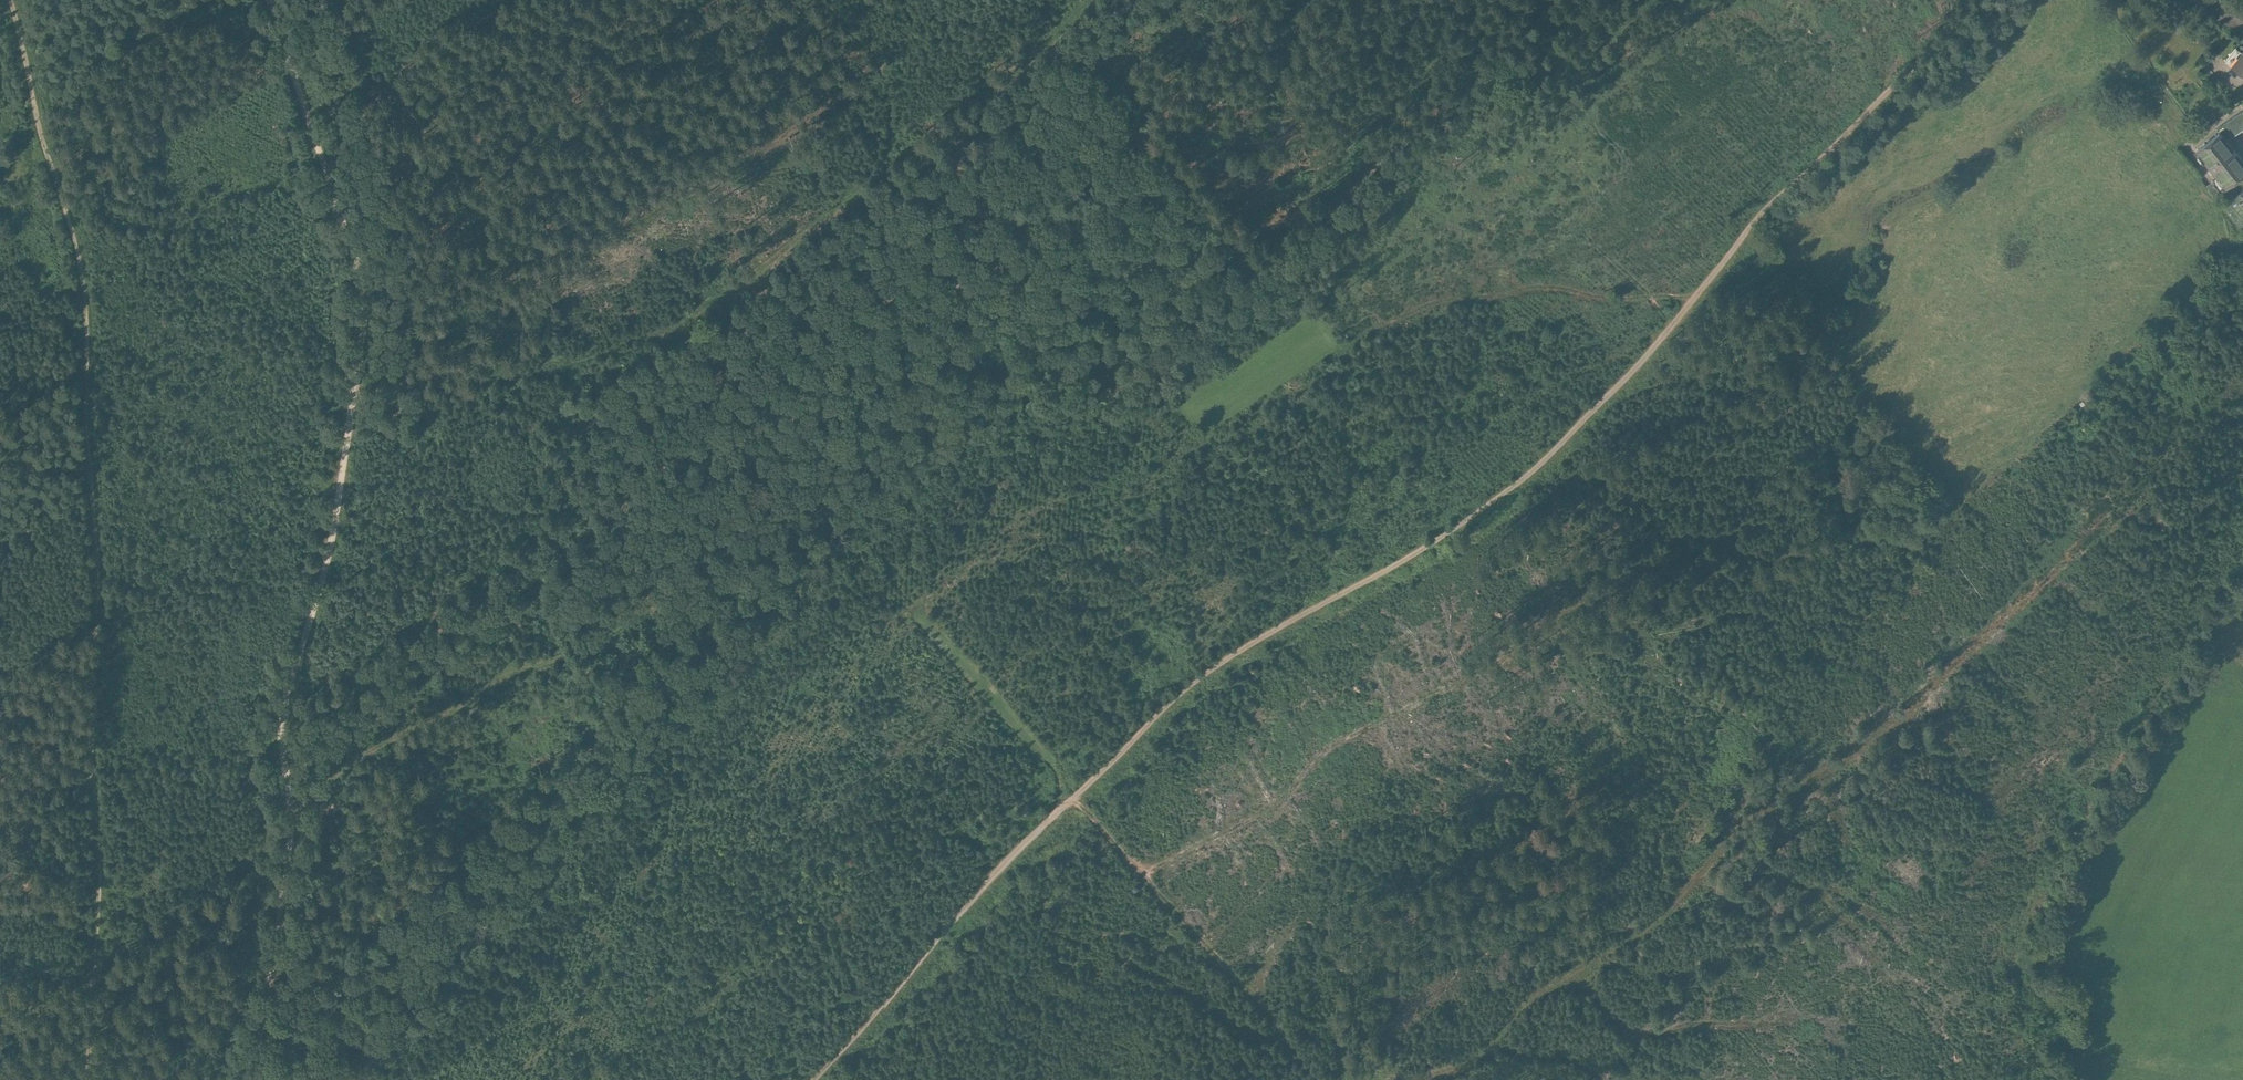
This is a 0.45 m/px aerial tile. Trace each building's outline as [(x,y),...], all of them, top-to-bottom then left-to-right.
[(2223,0),(2191,0),(2215,14),(2223,0)] [(2242,55),(2237,51),(2226,65),(2242,78),(2242,54),(2242,55)] [(2217,132),(2220,137),(2226,144),(2242,133),(2242,114),(2217,132)] [(2220,137),(2198,154),(2226,190),(2242,177),(2242,165),(2226,144),(2220,137)]
